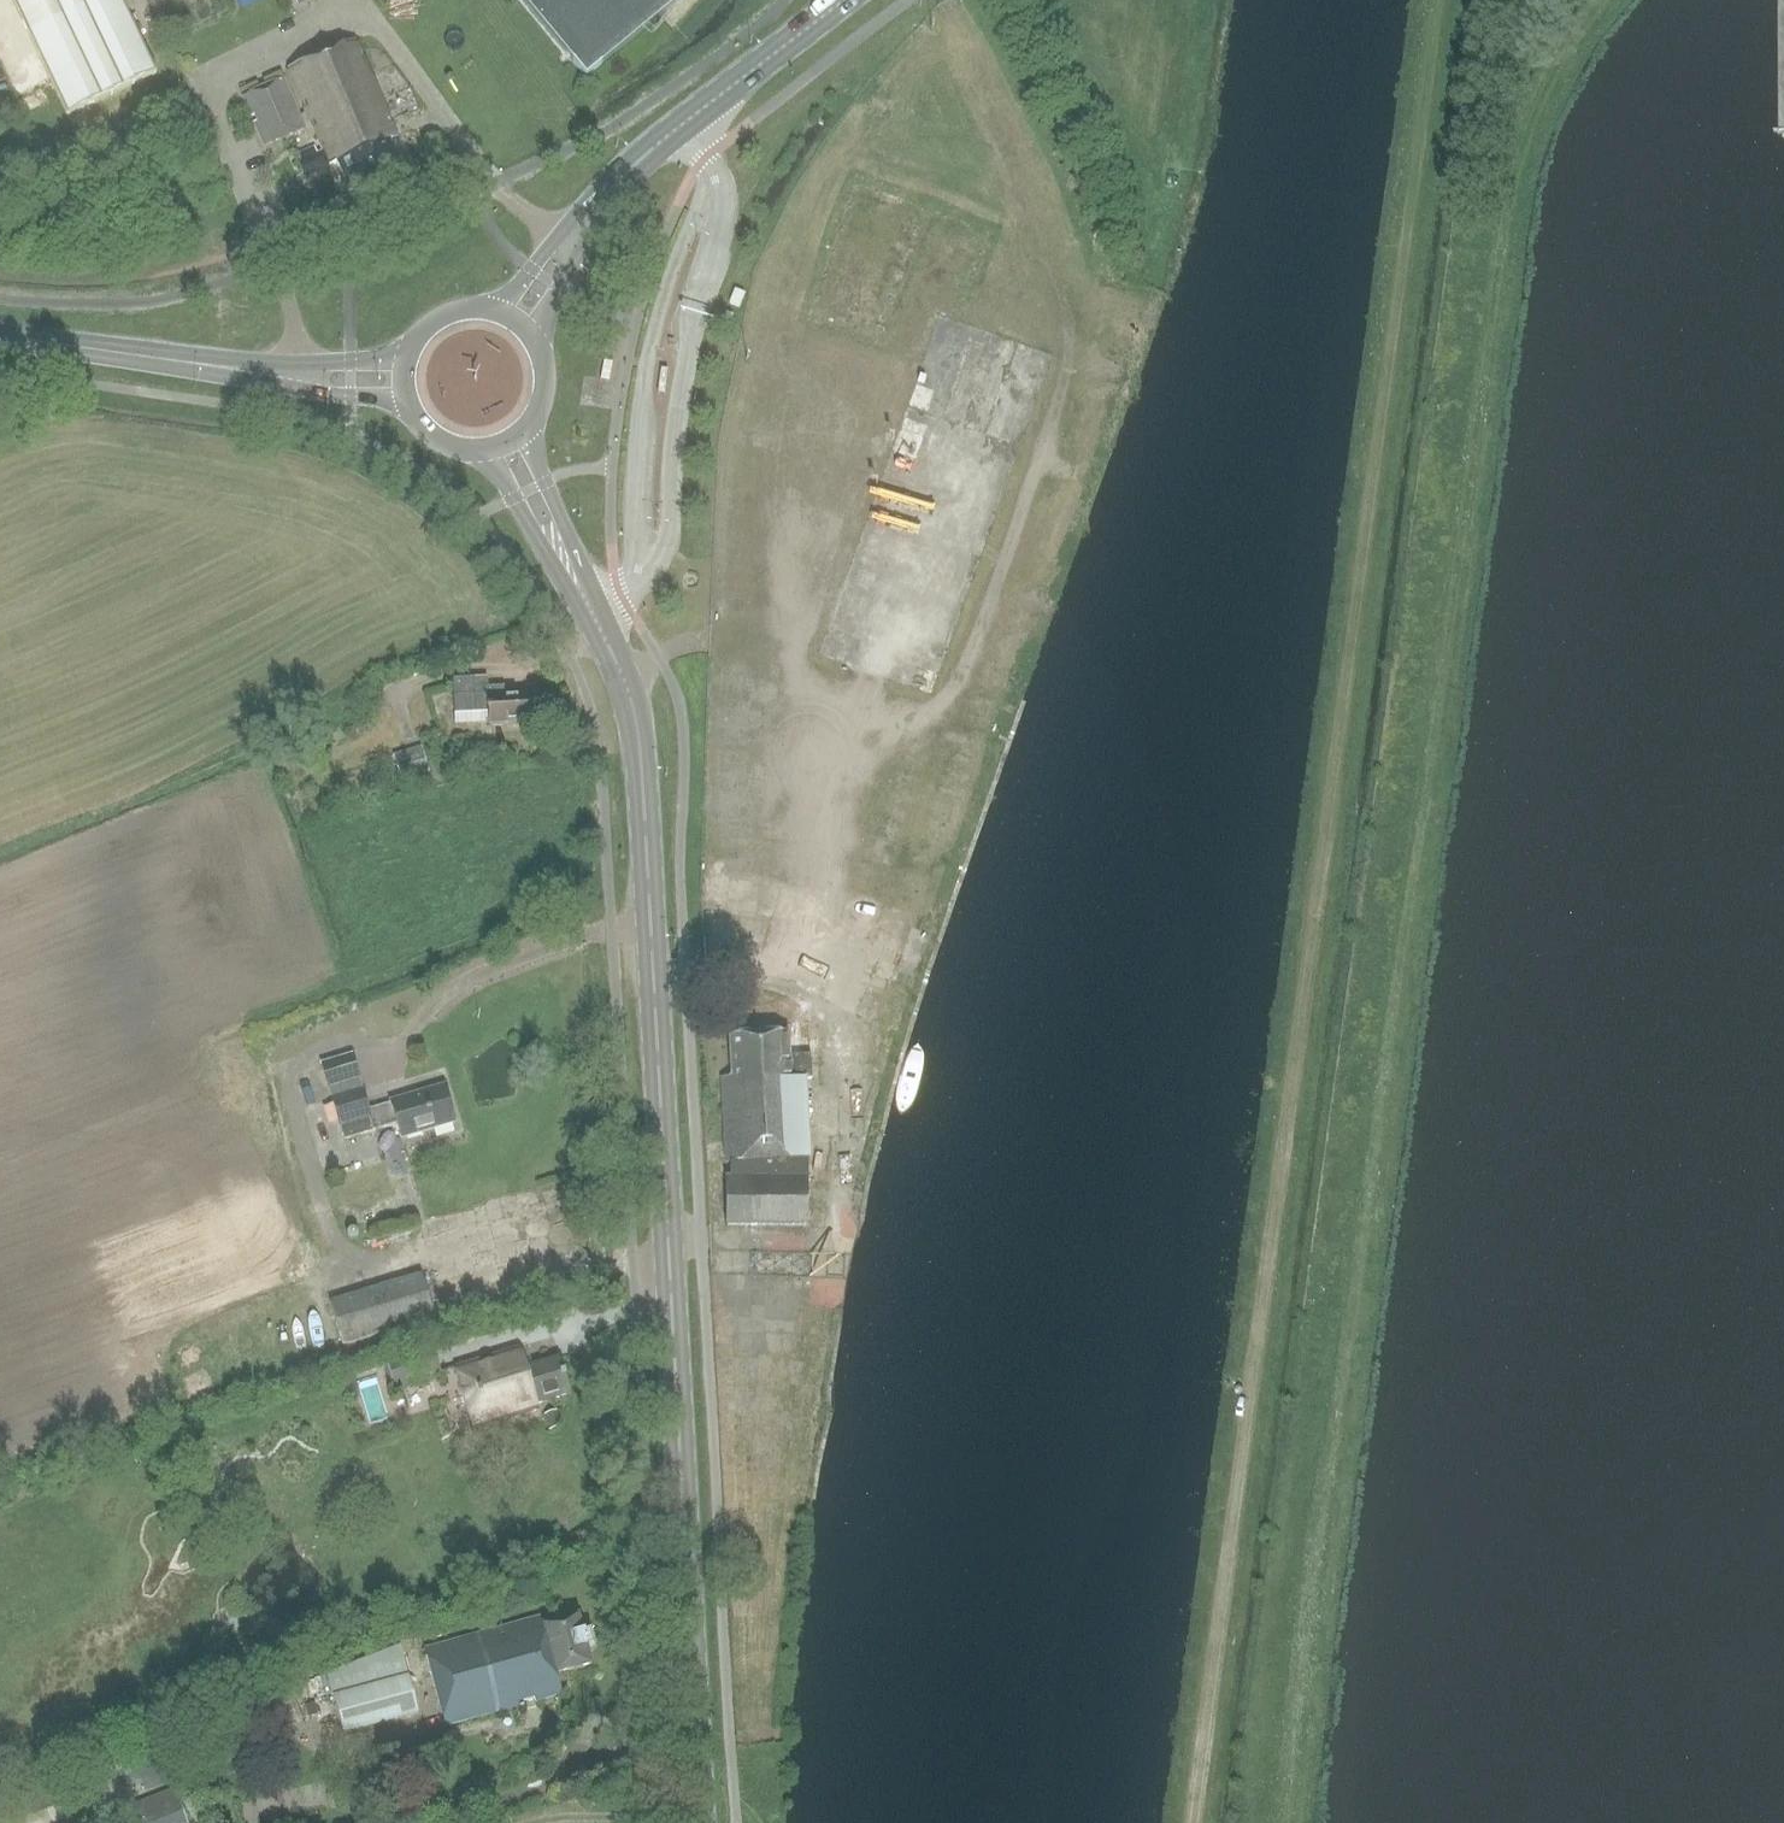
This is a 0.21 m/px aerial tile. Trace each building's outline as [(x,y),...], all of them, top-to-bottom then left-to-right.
[(122,0),(13,0),(67,114),(156,72),(122,0)] [(303,9),(318,0),(298,0),(303,9)] [(586,77),(679,0),(522,0),(586,77)] [(304,178),(331,166),(337,163),(348,189),(400,167),(389,141),(396,138),(356,42),(290,71),(321,145),(295,156),(304,178)] [(306,128),(284,78),(242,96),(251,117),(255,115),(257,121),(254,123),(264,146),(306,128)] [(488,679),(453,680),(455,715),(490,714),(490,726),(492,729),(504,728),(505,726),(508,725),(538,724),(537,695),(507,696),(506,688),(489,688),(488,679)] [(422,746),(394,755),(402,782),(430,774),(422,746)] [(798,1074),(798,1073),(812,1072),(810,1048),(790,1049),(789,1027),(732,1029),(732,1072),(722,1072),(725,1157),(730,1157),(730,1171),(726,1171),(727,1218),(809,1218),(808,1156),(805,1156),(803,1074),(798,1074)] [(328,1101),(337,1129),(342,1142),(372,1133),(398,1126),(402,1140),(453,1125),(442,1088),(365,1110),(360,1091),(350,1057),(318,1066),(328,1101)] [(421,1274),(329,1301),(341,1342),(433,1314),(421,1274)] [(525,1342),(458,1362),(476,1423),(545,1403),(542,1394),(570,1386),(560,1352),(530,1361),(525,1342)] [(372,1420),(391,1417),(386,1374),(366,1376),(372,1420)] [(563,1426),(557,1411),(544,1415),(550,1431),(563,1426)] [(536,1615),(424,1650),(447,1723),(558,1689),(552,1669),(590,1657),(576,1610),(538,1622),(536,1615)] [(334,1697),(344,1734),(419,1713),(402,1652),(333,1671),(339,1696),(334,1697)] [(291,1688),(280,1693),(292,1725),(304,1720),(291,1688)] [(315,1704),(306,1707),(309,1718),(319,1715),(315,1704)] [(154,1745),(111,1761),(120,1787),(144,1778),(147,1786),(192,1770),(185,1749),(158,1759),(154,1745)] [(130,1806),(136,1822),(188,1822),(175,1789),(130,1806)]
